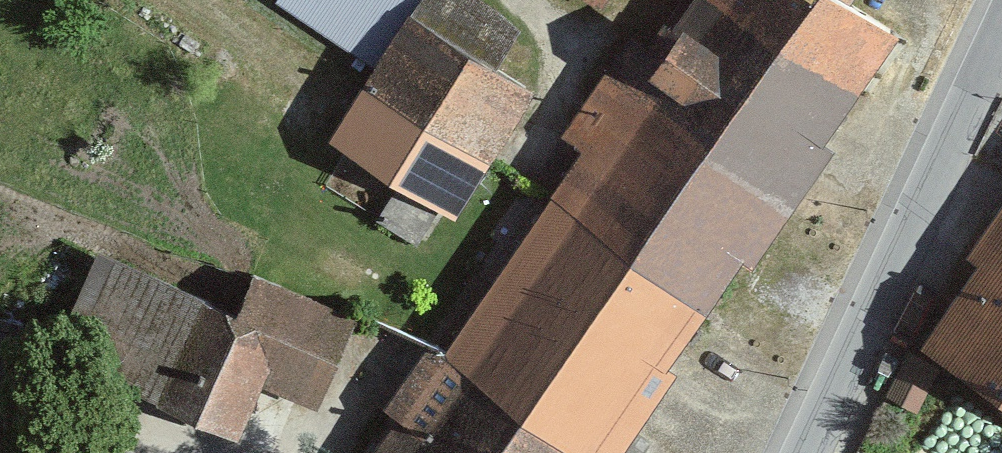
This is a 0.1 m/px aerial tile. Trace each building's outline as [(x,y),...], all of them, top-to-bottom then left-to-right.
[(340,131),(453,205),(528,91),(490,66),(518,24),(480,0),(280,0),(382,67),(340,131)] [(882,13),(862,0),(692,0),(659,52),(630,33),(610,66),(780,173),(882,13)] [(706,290),(780,173),(610,66),(570,129),(582,136),(548,190),(706,290)] [(397,183),(381,213),(425,236),(441,206),(397,183)] [(604,452),(706,290),(548,190),(445,352),(604,452)] [(924,330),(1001,388),(1001,227),(924,330)] [(263,371),(308,395),(345,325),(262,282),(244,316),(129,266),(79,351),(234,426),(263,371)] [(938,363),(911,350),(891,390),(918,403),(938,363)] [(604,452),(445,352),(381,452),(603,452),(604,452)]
